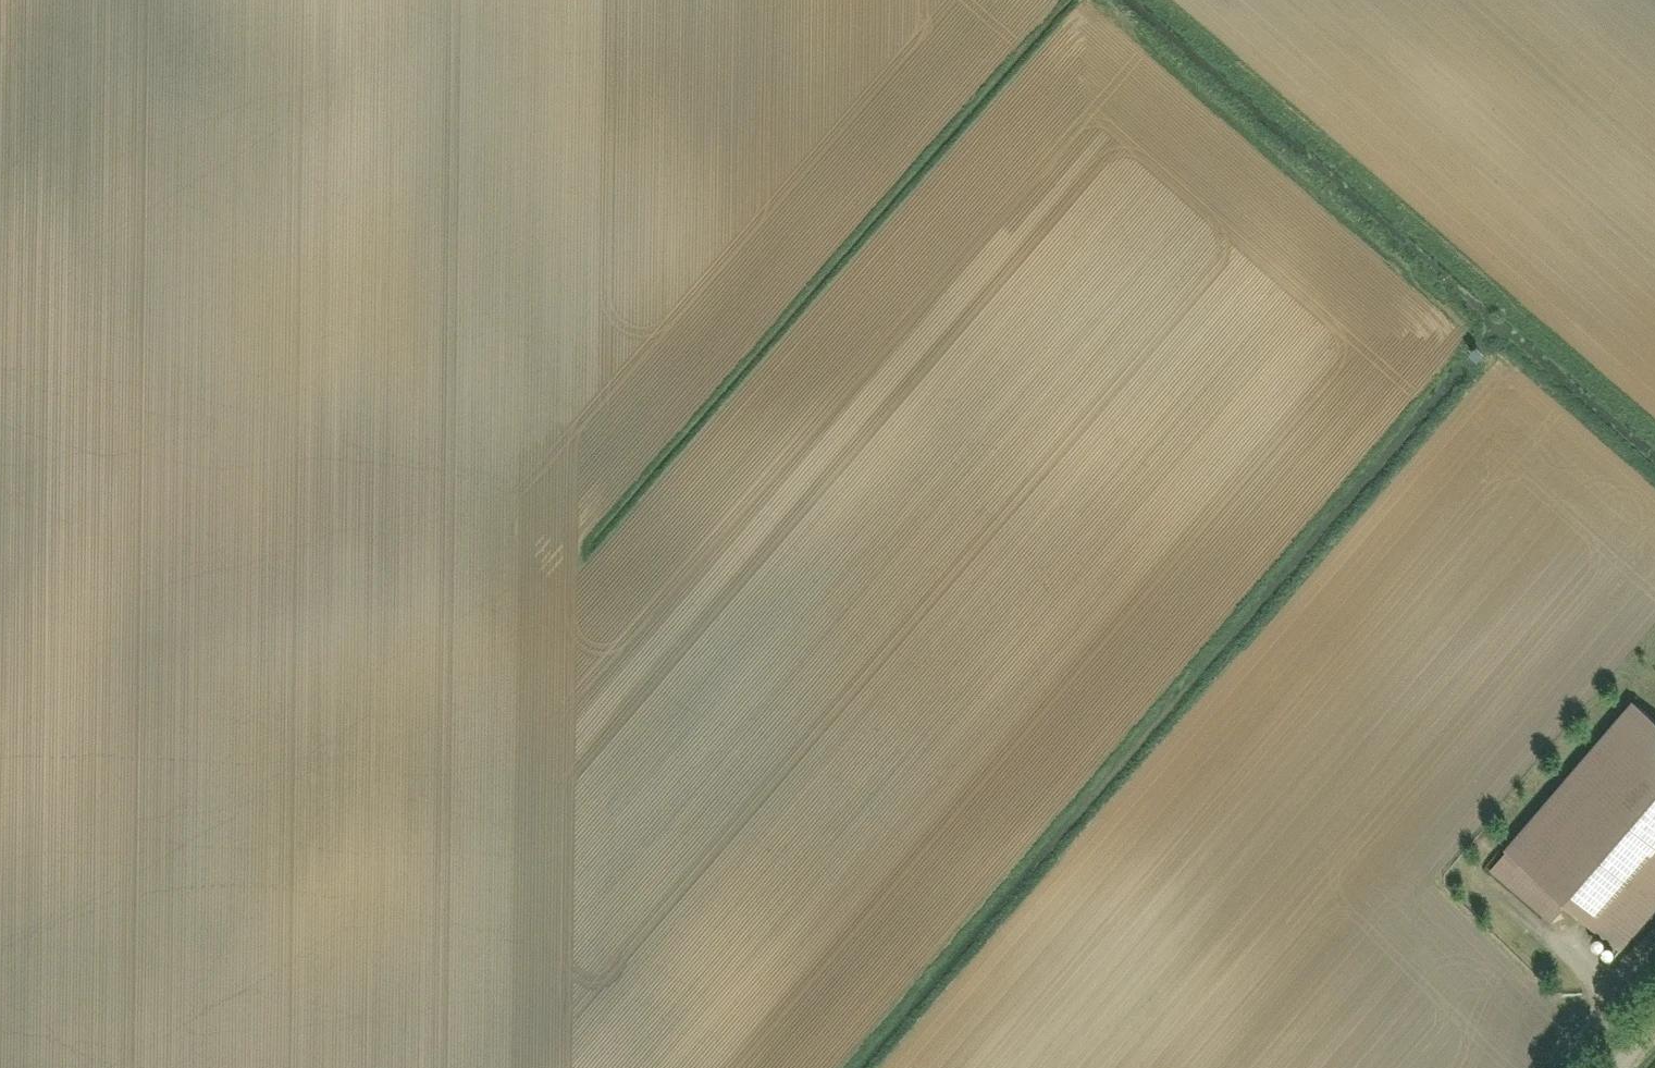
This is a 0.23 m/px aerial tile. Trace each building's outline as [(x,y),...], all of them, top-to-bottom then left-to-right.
[(1654,904),(1654,716),(1628,693),(1484,864),(1549,918),(1566,897),(1622,944),(1654,904)]
